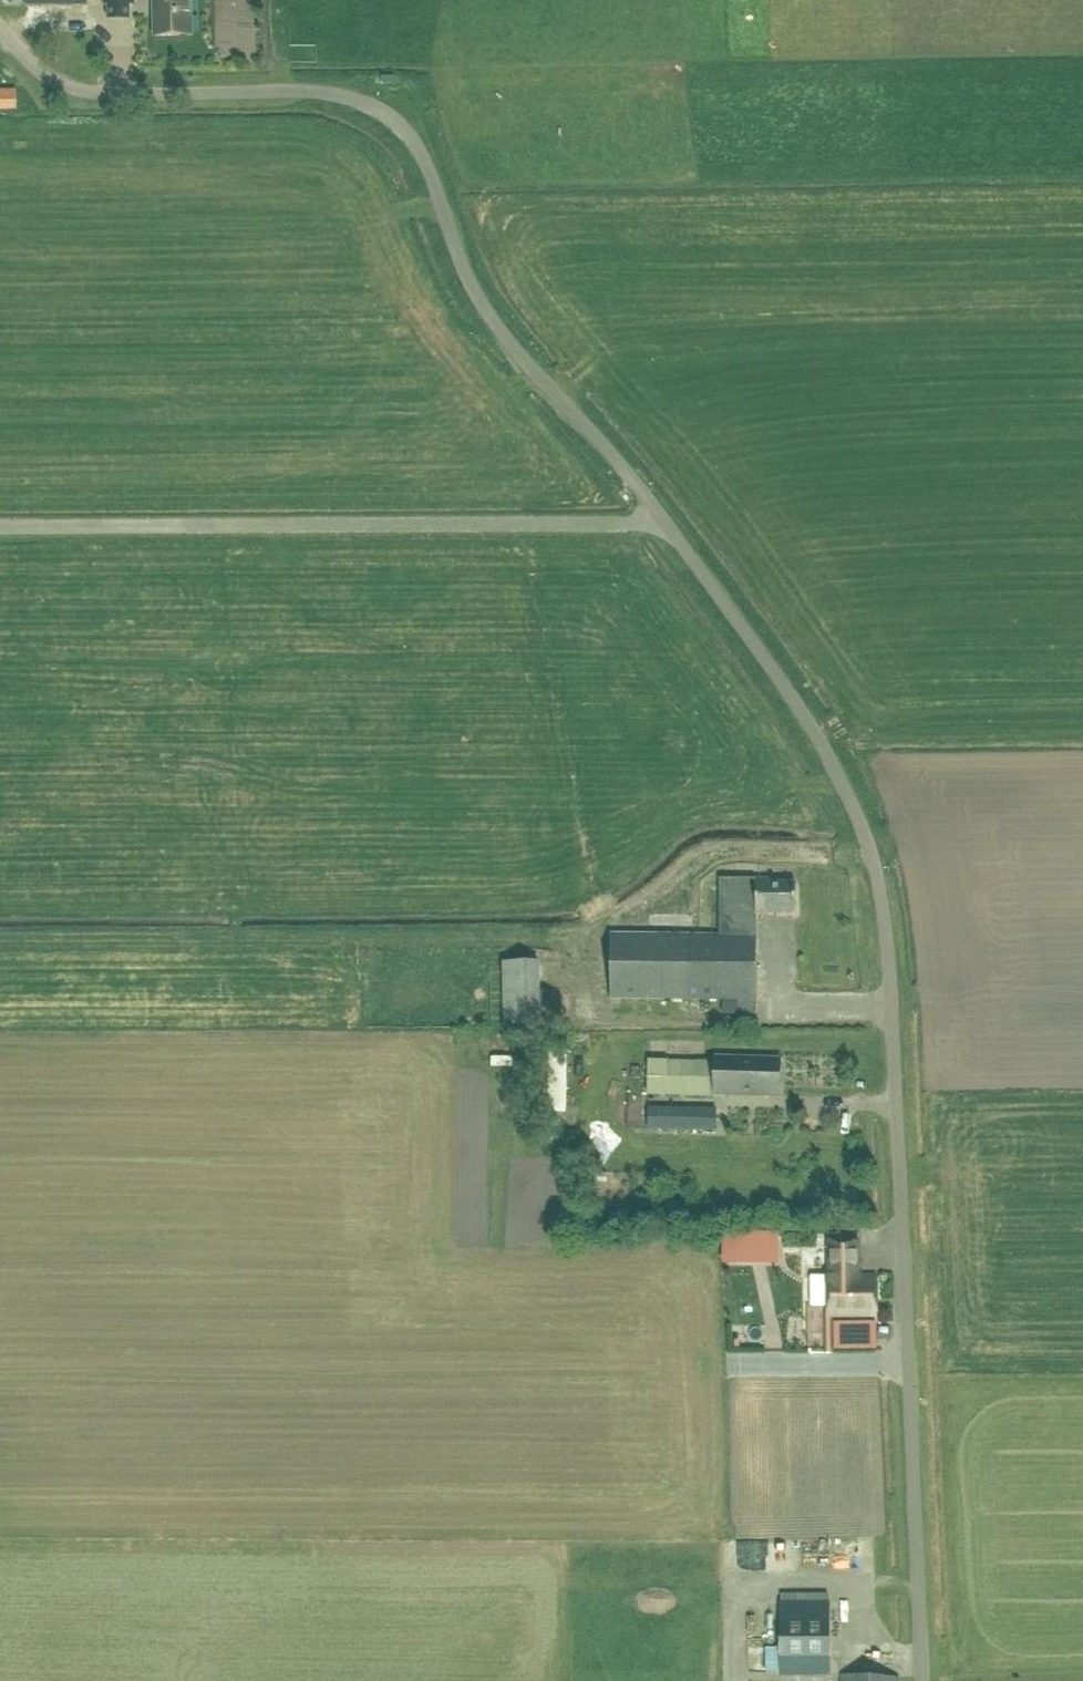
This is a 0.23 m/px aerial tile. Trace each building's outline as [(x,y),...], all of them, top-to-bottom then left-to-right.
[(190,0),(154,0),(155,37),(191,36),(190,0)] [(245,0),(223,0),(221,38),(244,39),(245,0)] [(21,110),(21,91),(0,91),(0,110),(21,110)] [(769,880),(720,880),(720,936),(610,935),(610,999),(729,1000),(729,1015),(756,1015),(756,914),(795,914),(795,883),(769,884),(769,880)] [(538,995),(537,962),(500,963),(503,1027),(554,1025),(553,994),(538,995)] [(780,1061),(714,1059),(714,1081),(780,1083),(780,1061)] [(650,1061),(649,1096),(712,1098),(714,1064),(650,1061)] [(562,1069),(564,1080),(588,1075),(586,1064),(562,1069)] [(715,1110),(650,1108),(649,1131),(715,1133),(715,1110)] [(725,1233),(725,1264),(782,1265),(782,1234),(725,1233)] [(858,1262),(858,1241),(829,1242),(829,1277),(811,1277),(811,1307),(827,1307),(827,1320),(876,1320),(876,1277),(855,1277),(855,1262),(858,1262)] [(730,1549),(730,1581),(745,1581),(745,1549),(730,1549)] [(829,1676),(829,1602),(781,1602),(781,1676),(829,1676)]
